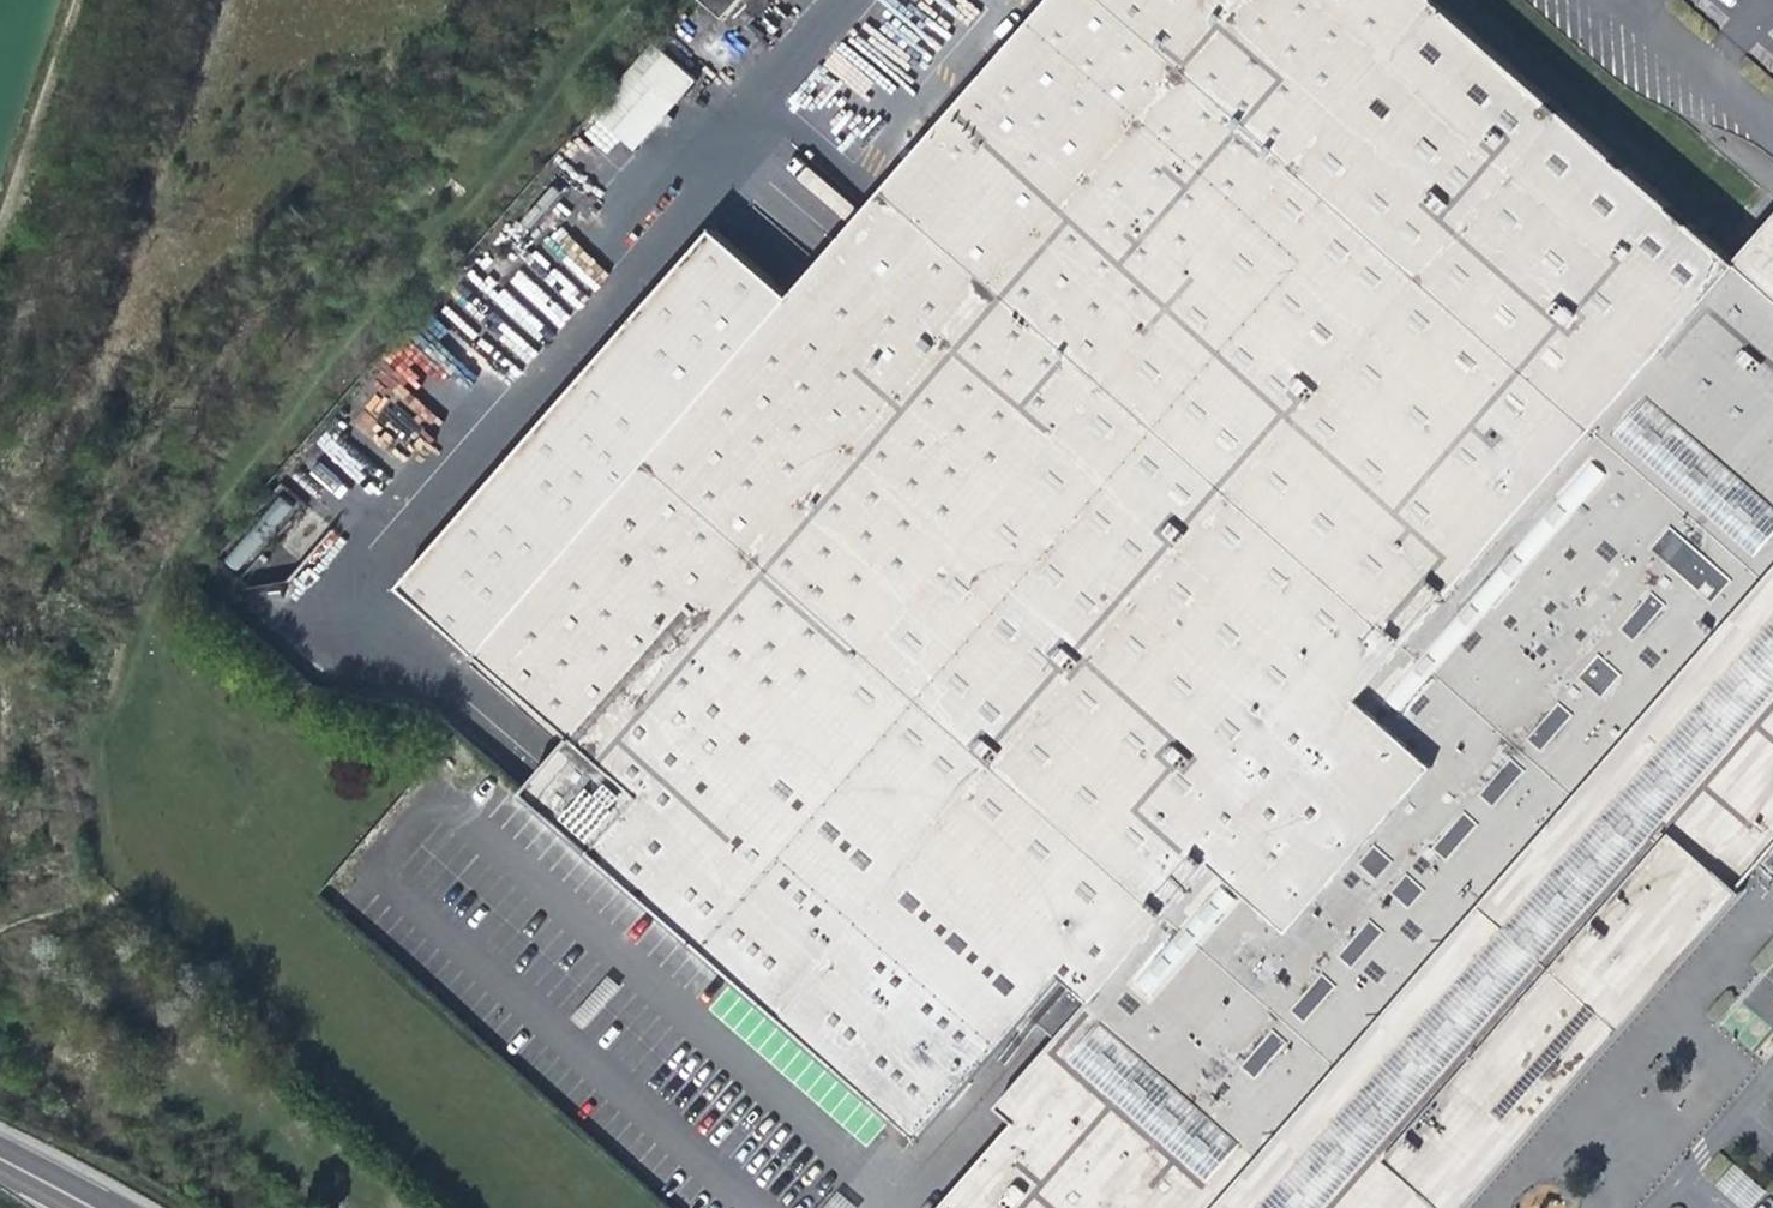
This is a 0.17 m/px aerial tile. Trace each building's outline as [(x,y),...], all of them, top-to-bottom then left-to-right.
[(1442,0),(1046,0),(790,293),(714,226),(407,576),(593,738),(546,791),(925,1133),(1067,973),(1095,996),(1001,1103),(1018,1118),(939,1207),(1246,1207),(1288,1161),(1292,1120),(1604,764),(1640,757),(1690,701),(1692,664),(1772,572),(1772,294),(1732,257),(1442,0)] [(745,16),(759,0),(726,0),(745,16)] [(576,127),(605,153),(618,139),(631,151),(695,80),(652,43),(576,127)] [(1732,257),(1772,294),(1772,212),(1732,257)] [(236,572),(294,510),(280,497),(222,559),(236,572)] [(1692,664),(1690,701),(1640,757),(1604,764),(1292,1120),(1288,1161),(1246,1207),(1470,1207),(1637,992),(1772,840),(1772,572),(1692,664)] [(1763,1191),(1748,1178),(1730,1198),(1741,1207),(1748,1207),(1763,1191)] [(834,1188),(819,1207),(859,1207),(834,1188)]
